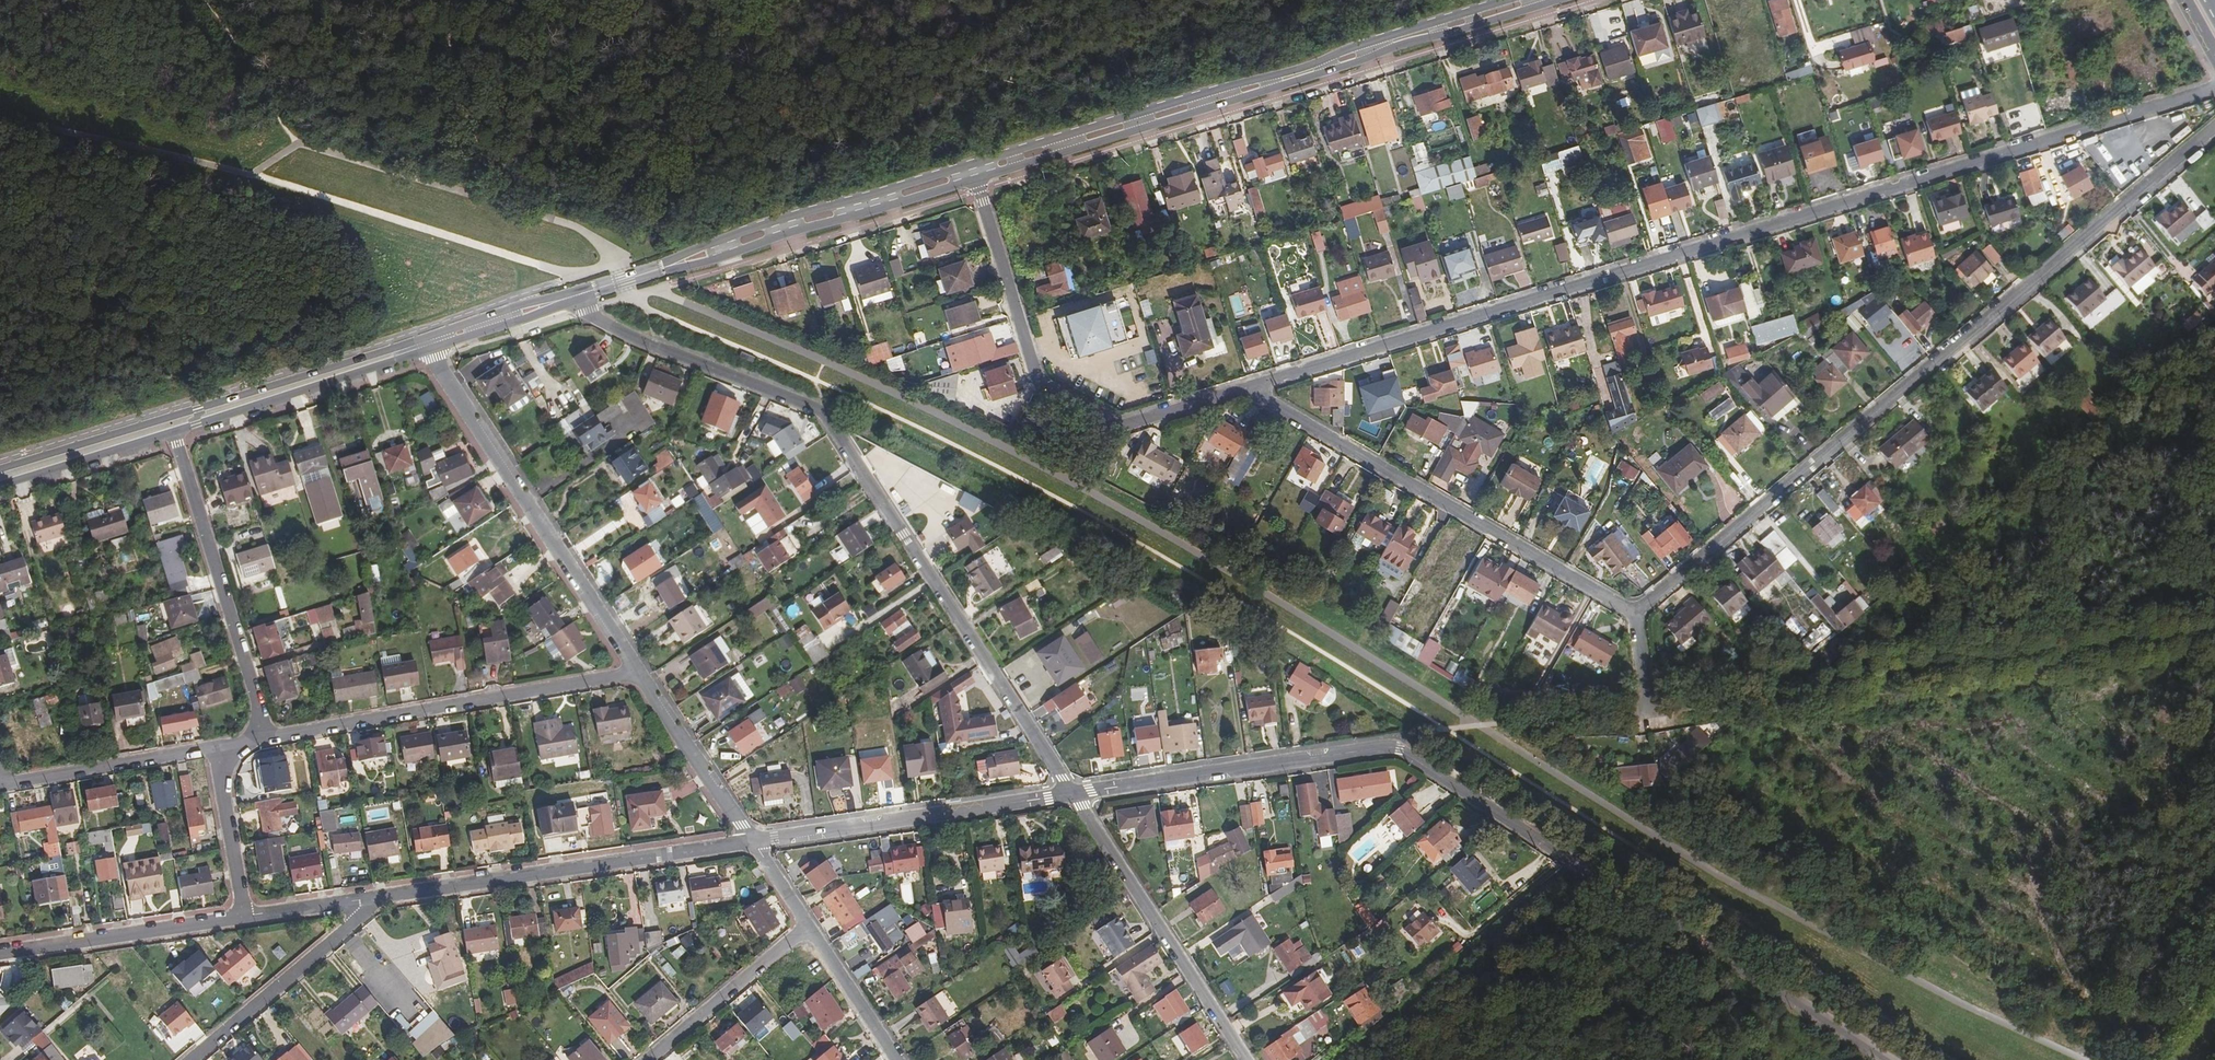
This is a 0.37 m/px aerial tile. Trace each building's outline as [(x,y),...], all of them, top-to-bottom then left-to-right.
[(1780,36),(1788,33),(1782,9),(1788,7),(1787,0),(1770,0),(1780,36)] [(1678,13),(1679,16),(1689,13),(1687,8),(1677,11),(1678,13)] [(1678,13),(1668,16),(1676,43),(1686,41),(1688,43),(1695,41),(1695,38),(1705,35),(1698,11),(1689,13),(1679,16),(1678,13)] [(1981,21),(1978,11),(1969,14),(1971,24),(1981,21)] [(1592,30),(1601,30),(1601,14),(1592,14),(1592,30)] [(1640,27),(1630,30),(1637,55),(1654,50),(1657,60),(1670,56),(1660,21),(1650,24),(1640,27)] [(1946,30),(1943,21),(1926,26),(1928,32),(1938,29),(1939,32),(1946,30)] [(1987,50),(2019,41),(2015,28),(2013,22),(1981,31),(1987,50)] [(1966,38),(1962,27),(1947,31),(1950,43),(1966,38)] [(1840,51),(1845,68),(1874,59),(1869,42),(1840,51)] [(1600,52),(1609,78),(1635,70),(1627,43),(1600,52)] [(1595,55),(1583,59),(1579,60),(1578,57),(1568,60),(1574,79),(1589,74),(1592,84),(1603,82),(1595,55)] [(1875,68),(1889,63),(1887,57),(1873,61),(1875,68)] [(1560,81),(1554,62),(1541,66),(1538,58),(1528,61),(1529,66),(1516,69),(1522,88),(1545,81),(1547,85),(1560,81)] [(1788,80),(1813,73),(1810,65),(1785,72),(1788,80)] [(1466,100),(1514,85),(1511,74),(1509,74),(1506,66),(1475,76),(1474,73),(1459,78),(1466,100)] [(1430,111),(1449,106),(1443,88),(1416,96),(1419,108),(1428,105),(1430,111)] [(1750,99),(1748,92),(1735,96),(1737,103),(1750,99)] [(1972,125),(1983,122),(1982,118),(1988,116),(1999,113),(1993,93),(1982,97),(1982,94),(1963,100),(1969,121),(1970,121),(1972,125)] [(1398,136),(1387,101),(1361,109),(1372,143),(1398,136)] [(1718,120),(1713,103),(1696,108),(1701,125),(1718,120)] [(1939,108),(1924,111),(1926,118),(1941,114),(1939,108)] [(1955,110),(1947,113),(1928,119),(1928,120),(1934,140),(1945,137),(1945,135),(1950,134),(1951,135),(1962,132),(1955,110)] [(2003,127),(2009,126),(2005,111),(1999,113),(2003,127)] [(1485,135),(1478,112),(1467,116),(1474,138),(1485,135)] [(1341,126),(1324,131),(1330,153),(1363,143),(1354,116),(1339,120),(1341,126)] [(1656,120),(1654,121),(1660,143),(1665,142),(1677,138),(1671,116),(1665,118),(1656,120)] [(2176,142),(2191,131),(2187,126),(2172,137),(2176,142)] [(1916,128),(1893,134),(1900,160),(1924,153),(1916,128)] [(1644,129),(1624,135),(1632,162),(1643,158),(1637,142),(1647,139),(1644,129)] [(1280,136),(1290,161),(1315,152),(1308,134),(1294,140),(1291,132),(1280,136)] [(1871,132),(1857,135),(1858,141),(1873,138),(1871,132)] [(1800,144),(1808,171),(1834,163),(1826,136),(1800,144)] [(1243,137),(1233,140),(1238,156),(1248,153),(1243,137)] [(1851,144),(1857,167),(1882,161),(1877,138),(1851,144)] [(1414,144),(1418,159),(1428,156),(1424,141),(1414,144)] [(2122,167),(2134,161),(2133,160),(2141,156),(2134,141),(2126,145),(2125,144),(2103,154),(2110,169),(2120,165),(2122,167)] [(1584,160),(1579,144),(1543,155),(1539,157),(1544,172),(1584,160)] [(1770,179),(1795,170),(1787,144),(1761,153),(1770,179)] [(1267,171),(1283,166),(1279,154),(1263,159),(1262,156),(1252,159),(1253,162),(1244,164),(1248,176),(1256,174),(1258,177),(1268,174),(1267,171)] [(1469,154),(1415,171),(1422,193),(1474,177),(1476,176),(1469,154)] [(1685,163),(1691,182),(1693,188),(1718,180),(1710,156),(1685,163)] [(1223,177),(1216,157),(1206,160),(1210,173),(1201,177),(1207,199),(1224,194),(1229,210),(1238,207),(1236,202),(1244,200),(1238,181),(1225,184),(1223,185),(1220,178),(1223,177)] [(1755,161),(1724,170),(1733,200),(1744,197),(1743,191),(1751,189),(1750,186),(1762,183),(1755,161)] [(2136,166),(2134,161),(2122,167),(2120,165),(2110,169),(2113,176),(2136,166)] [(1486,173),(1488,179),(1503,175),(1501,168),(1486,173)] [(2020,171),(2026,203),(2043,200),(2036,168),(2020,171)] [(2091,188),(2080,168),(2061,178),(2072,199),(2091,188)] [(1200,200),(1191,170),(1168,177),(1170,183),(1161,186),(1168,210),(1200,200)] [(1476,176),(1474,177),(1477,186),(1488,182),(1488,179),(1486,173),(1476,176)] [(1639,187),(1647,219),(1690,209),(1684,183),(1676,185),(1673,175),(1661,178),(1662,181),(1639,187)] [(1154,220),(1140,180),(1122,185),(1134,226),(1154,220)] [(1448,200),(1463,196),(1460,183),(1444,187),(1448,200)] [(1536,197),(1548,195),(1546,183),(1534,185),(1536,197)] [(1256,185),(1248,188),(1252,200),(1260,198),(1256,185)] [(1426,206),(1422,193),(1412,196),(1416,209),(1426,206)] [(1961,194),(1951,197),(1935,202),(1932,203),(1940,226),(1960,220),(1969,217),(1961,194)] [(1082,237),(1109,229),(1099,197),(1085,202),(1090,216),(1077,219),(1082,237)] [(1729,215),(1724,199),(1717,202),(1722,217),(1729,215)] [(2020,218),(2014,199),(1998,204),(1984,208),(1990,227),(2020,218)] [(1600,210),(1601,213),(1608,238),(1609,241),(1628,235),(1638,232),(1628,200),(1613,205),(1600,210)] [(1390,229),(1382,205),(1373,208),(1380,232),(1390,229)] [(2170,241),(2194,220),(2181,205),(2166,218),(2163,214),(2154,222),(2170,241)] [(1540,228),(1541,232),(1552,229),(1546,209),(1517,218),(1522,235),(1533,231),(1540,228)] [(2195,218),(2203,229),(2214,221),(2206,210),(2195,218)] [(1592,228),(1575,234),(1578,241),(1581,243),(1586,242),(1588,239),(1587,236),(1588,236),(1596,234),(1598,241),(1608,238),(1601,213),(1583,219),(1585,222),(1590,221),(1592,228)] [(1579,225),(1573,227),(1575,234),(1592,228),(1590,221),(1585,222),(1583,219),(1578,220),(1579,225)] [(941,229),(936,231),(921,235),(928,256),(956,248),(949,222),(940,225),(941,229)] [(2067,223),(2055,236),(2061,242),(2074,229),(2067,223)] [(921,235),(936,231),(934,226),(913,233),(921,258),(928,256),(921,235)] [(1897,249),(1890,226),(1870,231),(1878,255),(1897,249)] [(1312,234),(1317,250),(1325,247),(1320,231),(1312,234)] [(1864,255),(1857,232),(1834,239),(1840,261),(1864,255)] [(1934,257),(1927,233),(1917,236),(1909,238),(1907,237),(1901,238),(1901,240),(1900,241),(1907,265),(1934,257)] [(1596,234),(1588,236),(1591,244),(1598,241),(1596,234)] [(1630,241),(1628,235),(1609,241),(1611,247),(1630,241)] [(1781,252),(1788,273),(1822,263),(1815,238),(1800,242),(1801,245),(1781,252)] [(1403,248),(1409,269),(1418,266),(1419,270),(1422,279),(1440,274),(1429,239),(1403,248)] [(1571,260),(1566,242),(1555,245),(1561,263),(1571,260)] [(1468,244),(1441,254),(1451,279),(1461,276),(1461,273),(1477,267),(1468,244)] [(1518,244),(1484,255),(1491,277),(1525,266),(1518,244)] [(1990,245),(1983,251),(1994,265),(2001,260),(1990,245)] [(1962,249),(1960,246),(1942,255),(1945,258),(1962,249)] [(1369,259),(1379,256),(1377,250),(1367,253),(1369,259)] [(1363,260),(1366,269),(1381,264),(1384,274),(1369,278),(1370,282),(1396,274),(1390,253),(1379,256),(1369,259),(1363,260)] [(1977,254),(1956,270),(1961,277),(1965,275),(1974,287),(1992,273),(1977,254)] [(2164,260),(2154,269),(2140,254),(2124,267),(2121,264),(2112,272),(2135,299),(2161,278),(2162,280),(2173,271),(2164,260)] [(1221,257),(1209,260),(1212,273),(1225,270),(1221,257)] [(2205,298),(2214,290),(2214,257),(2213,259),(2214,261),(2197,277),(2199,278),(2192,283),(2205,298)] [(896,271),(902,269),(900,259),(893,261),(896,271)] [(2014,271),(2004,260),(2000,264),(2009,275),(2014,271)] [(965,262),(940,270),(947,293),(972,286),(965,262)] [(1038,287),(1042,300),(1070,291),(1061,262),(1047,266),(1052,283),(1038,287)] [(1381,264),(1366,269),(1369,278),(1384,274),(1381,264)] [(861,293),(889,285),(882,265),(871,268),(872,272),(856,276),(861,293)] [(1879,274),(1870,277),(1874,292),(1883,288),(1879,274)] [(853,313),(848,299),(847,300),(840,278),(818,285),(824,306),(843,301),(847,314),(853,313)] [(795,280),(771,288),(778,312),(803,304),(795,280)] [(1350,283),(1353,292),(1365,289),(1362,280),(1350,283)] [(2104,302),(2112,311),(2124,301),(2114,290),(2103,300),(2088,282),(2065,301),(2081,320),(2104,302)] [(752,284),(736,289),(739,300),(755,296),(752,284)] [(891,291),(889,285),(861,293),(862,300),(891,291)] [(1328,308),(1324,295),(1321,285),(1292,294),(1299,316),(1311,313),(1310,310),(1317,308),(1317,311),(1328,308)] [(1751,293),(1748,285),(1742,287),(1749,307),(1757,304),(1753,292),(1751,293)] [(1416,286),(1408,288),(1418,321),(1426,318),(1416,286)] [(1666,311),(1685,306),(1679,286),(1656,292),(1655,290),(1643,293),(1650,316),(1651,316),(1666,311)] [(1371,311),(1365,289),(1353,292),(1333,298),(1340,320),(1371,311)] [(1708,299),(1715,320),(1735,314),(1747,310),(1740,290),(1708,299)] [(891,291),(862,300),(865,307),(893,299),(891,291)] [(1080,298),(1079,293),(1069,296),(1071,301),(1080,298)] [(1217,344),(1221,356),(1236,351),(1232,340),(1228,341),(1220,315),(1211,318),(1204,294),(1175,302),(1185,334),(1179,336),(1184,354),(1217,344)] [(1799,305),(1821,298),(1820,294),(1798,301),(1799,305)] [(1823,305),(1821,298),(1799,305),(1801,311),(1805,310),(1808,315),(1819,312),(1817,306),(1823,305)] [(1879,298),(1859,314),(1870,327),(1881,318),(1879,316),(1887,309),(1879,298)] [(1059,317),(1072,357),(1128,339),(1116,299),(1059,317)] [(1860,300),(1846,308),(1849,312),(1863,304),(1860,300)] [(946,310),(952,328),(981,319),(975,301),(946,310)] [(1259,308),(1262,319),(1275,316),(1272,305),(1259,308)] [(1910,335),(1918,329),(1925,323),(1933,316),(1924,305),(1909,317),(1905,312),(1897,319),(1910,335)] [(1881,318),(1870,327),(1876,334),(1890,323),(1888,321),(1894,316),(1889,312),(1887,309),(1879,316),(1881,318)] [(1666,311),(1651,316),(1653,323),(1656,324),(1666,321),(1668,319),(1666,311)] [(1286,314),(1263,319),(1268,345),(1291,341),(1286,314)] [(1737,319),(1735,314),(1715,320),(1717,325),(1737,319)] [(1805,321),(1808,328),(1822,321),(1818,314),(1805,321)] [(1852,332),(1860,328),(1853,314),(1845,318),(1852,332)] [(2182,326),(2189,333),(2201,322),(2195,315),(2182,326)] [(1822,321),(1808,328),(1804,331),(1807,337),(1828,325),(1825,319),(1822,321)] [(1608,328),(1617,358),(1631,354),(1627,336),(1635,333),(1631,321),(1608,328)] [(1927,326),(1925,323),(1918,329),(1920,331),(1927,326)] [(2050,323),(2041,330),(2043,331),(2029,343),(2043,361),(2065,342),(2050,323)] [(1523,343),(1519,344),(1507,348),(1513,367),(1522,364),(1527,377),(1543,372),(1539,359),(1545,357),(1535,325),(1520,331),(1523,343)] [(1586,350),(1578,325),(1546,335),(1554,360),(1586,350)] [(1236,337),(1244,360),(1266,353),(1259,330),(1236,337)] [(2043,331),(2041,330),(2027,341),(2029,343),(2043,331)] [(1523,343),(1520,331),(1515,332),(1519,344),(1523,343)] [(1815,377),(1814,378),(1829,397),(1848,382),(1843,376),(1850,371),(1871,354),(1854,333),(1833,350),(1836,354),(1828,361),(1814,371),(1814,375),(1815,377)] [(1018,353),(1014,343),(995,349),(991,337),(984,340),(984,337),(953,346),(959,364),(989,356),(991,362),(1018,353)] [(886,341),(864,347),(869,364),(891,357),(886,341)] [(1458,344),(1445,348),(1451,367),(1464,363),(1458,344)] [(597,346),(576,360),(588,377),(605,365),(604,363),(607,361),(597,346)] [(1466,353),(1473,377),(1499,369),(1493,347),(1475,352),(1475,350),(1466,353)] [(2005,367),(2018,383),(2039,365),(2023,347),(2016,353),(2018,356),(2005,367)] [(1684,358),(1683,359),(1680,365),(1685,369),(1687,370),(1688,374),(1713,367),(1708,348),(1693,352),(1693,350),(1682,353),(1684,358)] [(1747,348),(1734,354),(1738,362),(1751,355),(1747,348)] [(1825,357),(1828,361),(1836,354),(1833,350),(1825,357)] [(1636,369),(1631,354),(1617,358),(1620,369),(1622,373),(1636,369)] [(508,400),(505,402),(509,408),(526,396),(505,364),(479,381),(486,393),(507,379),(512,385),(506,389),(507,393),(505,394),(508,400)] [(1736,387),(1748,376),(1737,364),(1725,376),(1736,387)] [(1006,365),(983,371),(987,387),(982,388),(986,400),(1014,392),(1006,365)] [(642,393),(671,404),(680,382),(651,370),(642,393)] [(1979,385),(1992,374),(1990,372),(1977,383),(1979,385)] [(1459,393),(1452,373),(1431,379),(1434,389),(1423,391),(1426,402),(1459,393)] [(1625,392),(1620,374),(1607,378),(1617,412),(1606,415),(1612,434),(1636,421),(1628,392),(1625,392)] [(2007,392),(1992,374),(1979,385),(1965,397),(1981,415),(2007,392)] [(1753,382),(1744,389),(1768,418),(1794,396),(1778,376),(1760,390),(1753,382)] [(507,379),(486,393),(487,394),(496,388),(505,402),(508,400),(505,394),(507,393),(506,389),(512,385),(507,379)] [(1344,427),(1344,380),(1331,380),(1331,388),(1315,388),(1315,406),(1322,406),(1322,414),(1331,413),(1331,406),(1339,406),(1339,413),(1336,413),(1336,427),(1344,427)] [(1744,389),(1753,382),(1751,380),(1742,387),(1744,389)] [(1705,403),(1724,391),(1717,382),(1699,394),(1705,403)] [(1407,408),(1399,383),(1392,385),(1400,410),(1407,408)] [(1384,389),(1355,388),(1354,408),(1384,408),(1384,389)] [(656,424),(635,393),(623,401),(643,432),(656,424)] [(733,437),(745,408),(714,395),(701,424),(733,437)] [(530,402),(526,396),(510,407),(514,412),(516,413),(529,404),(530,402)] [(1713,413),(1718,420),(1736,406),(1731,399),(1713,413)] [(600,426),(606,422),(622,412),(617,405),(576,431),(585,446),(591,442),(595,450),(615,436),(611,429),(605,433),(600,426)] [(566,420),(572,429),(585,420),(580,412),(566,420)] [(1461,416),(1448,414),(1447,421),(1460,423),(1461,416)] [(1409,428),(1439,445),(1448,428),(1431,418),(1428,423),(1417,416),(1409,428)] [(1453,468),(1468,477),(1475,466),(1473,464),(1480,452),(1489,458),(1500,438),(1465,418),(1454,437),(1468,446),(1471,447),(1465,456),(1461,457),(1447,449),(1431,475),(1446,483),(1453,468)] [(1746,418),(1725,435),(1740,452),(1761,435),(1746,418)] [(2078,435),(2089,426),(2084,419),(2073,428),(2078,435)] [(1232,455),(1246,431),(1237,427),(1236,429),(1220,420),(1208,441),(1232,455)] [(1223,478),(1238,486),(1246,473),(1240,470),(1266,426),(1256,421),(1230,465),(1231,465),(1223,478)] [(1879,451),(1895,470),(1929,442),(1914,423),(1879,451)] [(1146,437),(1145,440),(1156,446),(1158,443),(1146,437)] [(1182,462),(1156,446),(1145,440),(1133,460),(1164,479),(1165,477),(1170,481),(1182,462)] [(1689,444),(1666,464),(1658,470),(1676,492),(1707,465),(1689,444)] [(387,467),(389,474),(403,469),(403,473),(409,472),(408,468),(412,466),(405,445),(374,454),(378,469),(387,467)] [(310,450),(308,446),(293,451),(300,474),(325,466),(320,447),(310,450)] [(1471,447),(1468,446),(1461,457),(1465,456),(1471,447)] [(1295,463),(1301,466),(1310,472),(1317,461),(1319,457),(1303,448),(1295,463)] [(627,484),(648,470),(635,450),(614,463),(627,484)] [(464,456),(448,462),(443,451),(431,456),(429,451),(418,456),(424,476),(432,472),(434,481),(426,484),(428,490),(443,484),(445,487),(473,476),(464,456)] [(366,454),(340,462),(347,483),(358,480),(368,514),(383,509),(366,454)] [(259,494),(295,483),(287,460),(274,464),(273,461),(271,455),(249,462),(259,494)] [(715,456),(710,459),(718,470),(722,467),(715,456)] [(718,499),(743,482),(735,469),(723,478),(718,470),(710,459),(697,467),(716,496),(707,502),(712,511),(722,504),(718,499)] [(1310,472),(1301,466),(1297,474),(1315,483),(1324,465),(1317,461),(1310,472)] [(1614,470),(1631,483),(1638,474),(1620,462),(1614,470)] [(1541,480),(1515,465),(1513,463),(1501,484),(1510,489),(1510,491),(1519,496),(1520,495),(1530,500),(1541,480)] [(378,469),(381,476),(389,474),(387,467),(378,469)] [(798,468),(787,475),(803,500),(814,493),(798,468)] [(227,504),(252,497),(245,474),(220,480),(227,504)] [(1737,490),(1745,500),(1756,491),(1748,481),(1737,490)] [(649,484),(634,494),(654,525),(665,517),(658,506),(661,503),(649,484)] [(459,511),(468,524),(490,510),(476,489),(473,492),(468,485),(450,495),(451,498),(459,511)] [(1884,501),(1871,485),(1850,502),(1863,518),(1884,501)] [(433,506),(448,496),(445,488),(429,494),(433,506)] [(1343,522),(1339,519),(1324,511),(1333,496),(1323,489),(1318,498),(1314,505),(1321,509),(1313,521),(1336,534),(1343,522)] [(170,490),(141,499),(142,502),(171,494),(170,490)] [(1303,498),(1300,503),(1307,507),(1309,503),(1313,505),(1314,505),(1318,498),(1314,495),(1307,492),(1307,491),(1305,494),(1303,498)] [(1336,491),(1333,496),(1348,504),(1350,500),(1336,491)] [(1839,510),(1823,492),(1817,498),(1832,516),(1839,510)] [(171,494),(142,502),(149,525),(178,516),(171,494)] [(1324,511),(1339,519),(1348,504),(1333,496),(1324,511)] [(1590,511),(1565,496),(1554,516),(1562,520),(1561,522),(1570,527),(1571,526),(1579,530),(1590,511)] [(459,511),(451,498),(442,504),(450,516),(459,511)] [(1307,507),(1300,503),(1298,505),(1310,512),(1312,508),(1313,505),(1309,503),(1307,507)] [(334,510),(323,513),(328,529),(341,525),(338,517),(337,517),(334,510)] [(119,511),(86,521),(93,542),(125,532),(119,511)] [(1389,525),(1367,512),(1354,532),(1371,542),(1377,546),(1389,525)] [(65,533),(59,513),(38,519),(39,523),(31,525),(37,542),(65,533)] [(957,541),(962,548),(968,544),(974,553),(988,544),(970,518),(947,533),(954,543),(957,541)] [(1813,532),(1825,545),(1839,533),(1828,520),(1813,532)] [(873,545),(858,522),(836,537),(851,559),(873,545)] [(1690,540),(1676,523),(1655,539),(1649,532),(1642,538),(1660,560),(1679,545),(1681,548),(1690,540)] [(1404,553),(1410,543),(1415,535),(1398,525),(1379,556),(1397,567),(1405,553),(1404,553)] [(799,554),(787,537),(783,530),(755,548),(758,554),(756,555),(769,574),(799,554)] [(1371,542),(1354,532),(1350,541),(1349,543),(1350,546),(1353,548),(1356,548),(1358,546),(1359,544),(1368,549),(1371,542)] [(1765,550),(1774,561),(1788,551),(1774,533),(1760,544),(1765,550)] [(1612,534),(1589,553),(1597,563),(1605,557),(1608,562),(1607,563),(1616,576),(1634,561),(1612,534)] [(154,543),(172,599),(186,596),(183,586),(184,585),(182,576),(184,575),(176,548),(182,547),(178,536),(154,543)] [(657,540),(654,542),(658,549),(634,565),(630,559),(627,561),(632,568),(637,566),(640,571),(645,567),(648,572),(658,565),(653,556),(664,549),(657,540)] [(658,549),(654,542),(629,557),(630,559),(634,565),(658,549)] [(1046,552),(1050,559),(1064,550),(1060,544),(1046,552)] [(1417,548),(1411,544),(1405,553),(1411,557),(1417,548)] [(274,568),(267,546),(236,555),(243,578),(274,568)] [(481,571),(476,562),(482,558),(476,548),(471,552),(468,547),(446,561),(461,584),(481,571)] [(1783,572),(1774,561),(1765,550),(1754,559),(1755,562),(1750,566),(1747,562),(1738,569),(1742,574),(1741,575),(1757,594),(1783,572)] [(388,551),(381,554),(383,561),(391,558),(388,551)] [(753,560),(748,553),(743,556),(747,564),(753,560)] [(1405,553),(1397,567),(1403,570),(1411,557),(1405,553)] [(981,556),(968,564),(972,569),(969,574),(967,575),(972,582),(978,591),(979,590),(984,599),(1001,587),(981,556)] [(1505,585),(1502,590),(1527,605),(1538,586),(1500,563),(1496,571),(1491,568),(1493,565),(1480,557),(1466,583),(1490,597),(1499,582),(1505,585)] [(0,565),(0,591),(29,583),(22,558),(0,565)] [(505,573),(498,561),(467,581),(479,598),(488,592),(497,605),(512,596),(499,576),(505,573)] [(863,574),(857,564),(847,570),(853,580),(863,574)] [(894,565),(875,578),(884,592),(903,579),(894,565)] [(1641,569),(1631,571),(1635,585),(1644,583),(1641,569)] [(1886,569),(1880,574),(1892,587),(1898,583),(1886,569)] [(668,579),(663,572),(651,580),(660,594),(655,598),(659,604),(664,601),(669,609),(682,600),(676,590),(671,594),(663,583),(668,579)] [(1499,582),(1490,597),(1496,601),(1502,590),(1505,585),(1499,582)] [(1728,619),(1745,606),(1746,604),(1730,585),(1712,600),(1728,619)] [(1768,587),(1759,593),(1764,599),(1773,593),(1768,587)] [(1031,596),(1033,600),(1044,594),(1041,590),(1031,596)] [(1312,590),(1309,595),(1320,601),(1323,597),(1312,590)] [(358,639),(376,634),(369,593),(357,596),(362,620),(356,621),(357,625),(355,625),(358,639)] [(850,611),(839,593),(811,611),(823,631),(835,623),(833,621),(841,616),(850,611)] [(172,599),(164,601),(170,626),(194,619),(187,595),(186,596),(172,599)] [(774,605),(769,597),(746,612),(751,620),(774,605)] [(1815,597),(1808,602),(1823,620),(1829,614),(1815,597)] [(1867,608),(1859,598),(1836,617),(1845,628),(1867,608)] [(539,631),(546,641),(549,639),(566,628),(546,599),(529,610),(542,629),(539,631)] [(1005,622),(1010,620),(1009,618),(1025,610),(1020,599),(999,610),(1005,622)] [(1378,623),(1389,627),(1398,604),(1388,599),(1378,623)] [(503,615),(518,606),(514,600),(500,610),(503,615)] [(1680,645),(1690,637),(1709,622),(1691,600),(1683,607),(1685,610),(1665,627),(1680,645)] [(332,619),(327,605),(319,608),(324,621),(332,619)] [(695,623),(700,620),(692,606),(669,621),(684,644),(701,632),(695,623)] [(1558,615),(1541,606),(1525,633),(1534,638),(1538,632),(1558,643),(1570,621),(1571,616),(1568,613),(1566,612),(1561,612),(1558,615)] [(310,627),(318,625),(313,610),(305,612),(310,627)] [(1035,630),(1025,610),(1009,618),(1010,620),(1019,638),(1035,630)] [(918,637),(901,611),(882,622),(891,635),(894,634),(897,639),(892,643),(897,651),(918,637)] [(1796,639),(1804,633),(1792,616),(1784,622),(1796,639)] [(524,619),(515,620),(518,637),(526,636),(524,619)] [(253,628),(263,660),(277,656),(276,653),(282,651),(280,644),(287,641),(280,620),(253,628)] [(695,623),(701,632),(706,629),(700,620),(695,623)] [(488,665),(510,660),(502,624),(480,629),(488,665)] [(550,658),(558,653),(566,664),(585,651),(579,642),(573,633),(576,632),(571,624),(566,628),(549,639),(546,641),(541,645),(550,658)] [(1380,639),(1428,666),(1440,645),(1427,638),(1423,645),(1389,624),(1380,639)] [(1809,634),(1812,637),(1804,644),(1812,653),(1832,637),(1822,624),(1809,634)] [(795,631),(800,639),(810,632),(806,625),(795,631)] [(1,631),(4,642),(11,640),(7,629),(1,631)] [(1573,653),(1601,669),(1603,670),(1614,650),(1585,632),(1583,634),(1576,630),(1566,647),(1573,651),(1573,653)] [(582,641),(576,632),(573,633),(579,642),(582,641)] [(1168,645),(1182,642),(1180,634),(1166,637),(1168,645)] [(786,635),(777,641),(784,652),(793,646),(786,635)] [(458,671),(467,670),(461,636),(430,641),(434,664),(456,660),(458,671)] [(1695,642),(1690,637),(1680,645),(1676,649),(1681,654),(1695,642)] [(173,639),(150,648),(156,662),(150,664),(154,674),(171,667),(167,657),(178,653),(173,639)] [(812,639),(801,646),(814,665),(817,663),(809,650),(816,646),(812,639)] [(1036,655),(1043,665),(1046,663),(1060,684),(1081,671),(1061,640),(1036,655)] [(1070,646),(1085,670),(1095,664),(1080,641),(1070,646)] [(729,665),(713,642),(693,655),(708,678),(729,665)] [(0,656),(0,687),(13,683),(9,667),(16,665),(11,649),(3,651),(5,655),(0,656)] [(1219,649),(1194,652),(1196,670),(1201,670),(1201,673),(1214,671),(1213,660),(1220,659),(1219,649)] [(191,663),(193,669),(196,668),(203,666),(199,652),(188,655),(191,663)] [(919,653),(904,663),(923,693),(945,679),(939,669),(932,672),(919,653)] [(380,660),(385,691),(419,685),(415,662),(400,665),(399,657),(380,660)] [(290,660),(263,668),(273,701),(294,694),(289,679),(295,676),(290,660)] [(193,669),(191,663),(182,666),(184,672),(193,669)] [(1056,687),(1060,684),(1046,663),(1043,665),(1056,687)] [(1456,669),(1463,674),(1467,668),(1459,664),(1456,669)] [(185,684),(185,685),(192,683),(200,709),(231,699),(224,678),(202,685),(196,668),(193,669),(184,672),(182,673),(185,684)] [(1485,702),(1490,693),(1491,691),(1463,674),(1456,669),(1449,679),(1463,689),(1485,702)] [(1669,670),(1652,674),(1653,681),(1670,678),(1669,670)] [(1313,695),(1322,699),(1322,698),(1327,691),(1329,687),(1311,676),(1309,679),(1294,671),(1289,680),(1294,683),(1289,692),(1308,704),(1313,695)] [(739,672),(703,695),(717,719),(753,696),(739,672)] [(153,682),(156,692),(185,684),(182,673),(153,682)] [(374,673),(333,680),(336,703),(378,695),(374,673)] [(949,684),(952,688),(956,693),(971,683),(965,673),(949,684)] [(146,684),(148,700),(157,698),(156,692),(153,682),(146,684)] [(777,691),(781,697),(792,690),(788,684),(777,691)] [(952,688),(949,684),(929,697),(930,703),(938,698),(952,689),(952,688)] [(954,742),(990,737),(987,716),(961,720),(958,698),(952,689),(938,698),(942,725),(951,724),(954,742)] [(1327,691),(1322,698),(1331,704),(1336,697),(1327,691)] [(139,693),(113,698),(116,720),(143,716),(139,693)] [(1490,693),(1485,702),(1493,707),(1498,698),(1490,693)] [(55,694),(32,701),(40,728),(50,724),(45,706),(58,702),(55,694)] [(1275,722),(1272,696),(1245,700),(1248,721),(1263,719),(1264,724),(1275,722)] [(99,704),(79,709),(83,727),(102,723),(99,704)] [(607,708),(593,711),(598,737),(631,731),(627,708),(607,712),(607,708)] [(746,721),(728,733),(742,754),(762,741),(752,726),(765,717),(759,709),(744,718),(746,721)] [(987,716),(990,737),(995,736),(992,715),(987,716)] [(173,723),(173,718),(162,719),(163,724),(159,725),(161,735),(186,730),(185,720),(173,723)] [(560,719),(554,720),(556,731),(562,729),(560,719)] [(556,731),(554,720),(534,724),(541,760),(579,753),(574,728),(562,729),(556,731)] [(1166,730),(1168,730),(1167,723),(1158,724),(1162,753),(1169,752),(1166,730)] [(951,724),(942,725),(944,744),(954,742),(951,724)] [(1193,726),(1168,730),(1166,730),(1169,752),(1196,747),(1193,726)] [(1668,779),(1712,742),(1702,731),(1701,732),(1699,729),(1693,733),(1696,737),(1682,749),(1685,753),(1677,759),(1671,751),(1664,757),(1660,767),(1664,771),(1662,772),(1668,779)] [(434,759),(430,734),(421,736),(421,738),(415,739),(415,737),(400,739),(404,765),(434,759)] [(464,734),(438,739),(442,761),(468,757),(464,734)] [(1100,759),(1121,756),(1117,734),(1097,736),(1100,759)] [(1656,748),(1664,746),(1662,736),(1654,738),(1656,748)] [(382,740),(356,744),(359,761),(385,757),(382,740)] [(917,773),(933,771),(929,744),(902,748),(907,777),(917,776),(917,773)] [(330,762),(328,751),(315,754),(322,789),(339,786),(339,782),(348,780),(344,759),(334,761),(330,762)] [(522,778),(516,751),(490,756),(494,783),(522,778)] [(992,760),(984,761),(987,780),(1017,775),(1014,753),(992,756),(992,760)] [(285,757),(259,762),(260,771),(253,772),(258,797),(291,791),(285,757)] [(847,758),(817,762),(821,790),(850,786),(847,758)] [(1615,769),(1616,782),(1627,789),(1643,788),(1642,777),(1654,776),(1654,766),(1615,769)] [(788,772),(758,776),(758,778),(761,794),(762,801),(773,799),(773,796),(791,793),(788,772)] [(1354,798),(1363,797),(1391,793),(1387,774),(1380,775),(1379,774),(1335,780),(1339,800),(1354,798)] [(188,777),(179,778),(192,845),(201,844),(199,836),(205,835),(198,800),(193,800),(188,777)] [(752,795),(761,794),(758,778),(750,779),(752,795)] [(1294,783),(1297,817),(1315,815),(1319,848),(1336,846),(1332,807),(1317,809),(1314,781),(1294,783)] [(172,782),(152,786),(156,811),(176,807),(172,782)] [(1279,784),(1279,794),(1287,793),(1287,784),(1279,784)] [(118,808),(115,788),(86,793),(89,813),(118,808)] [(71,792),(49,796),(51,807),(56,827),(77,823),(71,792)] [(662,793),(627,799),(632,831),(650,829),(649,821),(666,819),(662,793)] [(279,800),(256,804),(257,811),(260,811),(264,835),(283,831),(281,818),(297,815),(295,804),(280,806),(279,800)] [(1415,816),(1411,811),(1413,810),(1414,808),(1415,805),(1410,801),(1407,802),(1387,819),(1405,839),(1421,824),(1415,816)] [(1259,803),(1249,805),(1252,826),(1262,825),(1259,803)] [(574,806),(539,811),(543,839),(578,834),(574,806)] [(51,807),(17,814),(21,832),(45,827),(48,844),(58,842),(56,827),(51,807)] [(1117,812),(1119,829),(1137,827),(1138,837),(1155,835),(1151,807),(1117,812)] [(1241,827),(1250,826),(1248,810),(1238,811),(1241,827)] [(332,832),(328,812),(319,813),(322,830),(323,833),(332,832)] [(1192,837),(1189,812),(1160,817),(1163,841),(1192,837)] [(17,814),(10,815),(14,833),(21,832),(17,814)] [(1334,817),(1336,829),(1350,827),(1349,815),(1334,817)] [(1462,849),(1440,822),(1422,837),(1444,864),(1462,849)] [(128,836),(144,833),(142,824),(127,827),(128,836)] [(165,824),(158,825),(161,841),(169,840),(165,824)] [(521,825),(471,834),(475,853),(491,850),(492,854),(504,852),(504,851),(503,848),(515,846),(524,844),(521,825)] [(440,848),(451,846),(447,826),(414,832),(418,853),(439,849),(440,848)] [(1208,858),(1211,873),(1240,855),(1249,846),(1237,827),(1228,832),(1232,840),(1208,855),(1208,858)] [(1338,843),(1352,839),(1350,827),(1336,829),(1338,843)] [(110,830),(86,835),(89,847),(113,842),(110,830)] [(326,851),(323,833),(322,830),(313,833),(316,856),(290,860),(294,883),(323,879),(319,852),(326,851)] [(366,836),(370,861),(379,859),(379,856),(385,855),(386,858),(400,855),(396,831),(366,836)] [(358,833),(332,838),(335,855),(361,850),(358,833)] [(286,838),(256,843),(262,876),(283,871),(278,846),(287,845),(286,838)] [(1021,847),(1024,861),(1032,860),(1033,869),(1060,863),(1057,844),(1031,849),(1030,846),(1021,847)] [(884,859),(885,870),(886,875),(919,870),(916,845),(905,847),(905,849),(894,850),(894,853),(883,855),(884,859)] [(977,850),(980,873),(1004,869),(1001,847),(977,850)] [(1277,890),(1290,882),(1289,874),(1285,875),(1284,867),(1291,867),(1288,849),(1263,853),(1266,876),(1271,876),(1272,885),(1270,885),(1271,894),(1277,890)] [(1468,855),(1450,871),(1469,895),(1489,880),(1468,855)] [(120,878),(116,858),(96,862),(99,881),(120,878)] [(125,870),(160,863),(159,858),(124,865),(125,870)] [(1211,873),(1208,858),(1198,860),(1201,881),(1211,875),(1211,873)] [(870,872),(885,870),(884,859),(869,862),(870,872)] [(1026,871),(1033,869),(1032,860),(1024,861),(1024,862),(1020,863),(1022,871),(1026,870),(1026,871)] [(164,883),(160,863),(125,870),(130,893),(143,890),(142,887),(164,883)] [(741,866),(732,868),(736,883),(744,881),(741,866)] [(179,881),(183,899),(215,894),(209,867),(199,870),(200,877),(179,881)] [(752,870),(758,879),(762,876),(757,867),(752,870)] [(1300,876),(1290,882),(1277,890),(1282,897),(1302,884),(1300,876)] [(699,877),(690,878),(694,901),(723,897),(721,884),(720,878),(707,879),(700,880),(699,877)] [(41,905),(69,899),(66,879),(37,885),(41,905)] [(1321,881),(1325,902),(1336,899),(1332,879),(1321,881)] [(682,880),(657,883),(660,903),(685,900),(682,880)] [(732,882),(721,884),(723,897),(734,895),(732,882)] [(165,887),(164,883),(142,887),(143,890),(130,893),(130,897),(145,894),(144,891),(165,887)] [(1344,889),(1345,895),(1354,888),(1351,883),(1344,889)] [(835,915),(841,925),(859,913),(843,888),(825,899),(830,908),(834,906),(838,913),(835,915)] [(1188,905),(1201,924),(1223,910),(1211,890),(1188,905)] [(116,912),(126,910),(122,892),(113,894),(116,912)] [(931,904),(935,928),(947,926),(948,934),(952,933),(972,932),(968,900),(931,904)] [(762,901),(744,911),(760,936),(778,926),(762,901)] [(901,910),(890,903),(881,909),(887,918),(901,910)] [(1365,903),(1355,909),(1366,928),(1376,922),(1365,903)] [(577,909),(553,913),(555,931),(579,928),(577,909)] [(893,945),(873,914),(862,921),(882,952),(893,945)] [(1003,926),(1012,924),(1011,914),(1001,916),(1003,926)] [(510,922),(504,923),(508,948),(516,947),(515,938),(540,934),(541,942),(548,941),(547,932),(546,923),(538,924),(537,920),(537,915),(510,919),(510,922)] [(1268,945),(1251,916),(1231,929),(1249,957),(1268,945)] [(1426,940),(1429,942),(1437,936),(1421,916),(1403,931),(1416,948),(1421,944),(1426,940)] [(1116,919),(1096,932),(1113,958),(1133,945),(1124,932),(1129,930),(1125,923),(1120,926),(1116,919)] [(1022,931),(1021,924),(1009,932),(1012,938),(1022,931)] [(464,931),(468,953),(499,948),(496,927),(464,931)] [(645,938),(643,927),(634,928),(636,940),(645,938)] [(636,940),(634,928),(606,931),(610,965),(627,963),(626,953),(637,952),(636,940)] [(936,937),(935,928),(934,929),(896,954),(900,960),(911,953),(936,937)] [(451,935),(442,938),(444,943),(438,945),(430,948),(434,963),(443,960),(448,976),(463,971),(451,935)] [(1275,952),(1291,978),(1316,962),(1321,959),(1319,955),(1311,961),(1300,944),(1293,948),(1289,943),(1275,952)] [(230,952),(218,961),(235,981),(257,963),(241,945),(231,952),(230,952)] [(1153,993),(1147,985),(1144,986),(1137,976),(1140,974),(1138,970),(1156,958),(1150,946),(1114,969),(1136,1004),(1153,993)] [(650,954),(656,963),(660,960),(655,954),(657,953),(653,948),(648,951),(650,954)] [(171,972),(187,991),(201,979),(203,981),(216,971),(199,951),(185,963),(181,967),(180,964),(171,972)] [(896,954),(875,968),(894,998),(910,988),(902,976),(908,973),(910,977),(922,969),(911,953),(900,960),(896,954)] [(1138,970),(1140,974),(1159,962),(1156,958),(1138,970)] [(1058,959),(1040,971),(1051,989),(1049,991),(1054,999),(1070,988),(1066,981),(1068,979),(1061,969),(1064,967),(1058,959)] [(937,961),(931,963),(932,972),(939,970),(937,961)] [(857,979),(870,971),(866,964),(852,973),(857,979)] [(92,965),(51,971),(54,990),(95,984),(92,965)] [(593,975),(591,965),(562,977),(566,986),(593,975)] [(554,984),(554,980),(553,972),(545,974),(547,985),(554,984)] [(1313,975),(1283,995),(1295,1014),(1303,1009),(1305,1011),(1335,992),(1323,973),(1315,977),(1313,975)] [(1147,985),(1140,974),(1137,976),(1144,986),(1147,985)] [(566,986),(562,977),(554,980),(554,984),(556,991),(566,986)] [(1228,979),(1219,984),(1224,993),(1233,989),(1228,979)] [(1389,989),(1399,1005),(1410,996),(1401,982),(1389,989)] [(658,984),(635,1004),(651,1023),(662,1014),(661,1013),(673,1002),(658,984)] [(1359,1026),(1364,1034),(1379,1021),(1375,1016),(1376,1015),(1358,986),(1339,998),(1357,1027),(1359,1026)] [(828,995),(823,987),(806,1001),(824,1029),(844,1017),(829,994),(828,995)] [(781,1011),(764,991),(754,1001),(771,1019),(781,1011)] [(88,992),(65,1011),(71,1015),(92,997),(88,992)] [(1176,1028),(1190,1019),(1173,993),(1156,1003),(1161,1011),(1157,1013),(1163,1022),(1166,1020),(1168,1023),(1171,1021),(1176,1028)] [(11,1006),(3,999),(0,995),(0,1017),(11,1006)] [(324,1014),(342,1035),(369,1012),(354,995),(334,1011),(331,1008),(324,1014)] [(947,1020),(940,1009),(932,997),(914,1009),(929,1031),(947,1020)] [(607,1002),(588,1019),(609,1044),(617,1036),(613,1032),(625,1023),(607,1002)] [(1065,1014),(1059,1005),(1045,1013),(1052,1023),(1065,1014)] [(801,1009),(791,1016),(795,1023),(805,1015),(801,1009)] [(31,1040),(41,1032),(21,1010),(9,1021),(12,1024),(5,1031),(13,1038),(11,1044),(16,1048),(20,1045),(23,1048),(31,1040)] [(414,1045),(423,1057),(440,1045),(456,1035),(443,1020),(414,1045)] [(960,1020),(942,1032),(960,1059),(971,1052),(963,1039),(970,1034),(960,1020)] [(1305,1020),(1281,1036),(1283,1040),(1265,1052),(1270,1059),(1290,1059),(1300,1054),(1290,1037),(1298,1033),(1302,1039),(1314,1034),(1305,1020)] [(735,1027),(714,1044),(723,1055),(743,1038),(735,1027)] [(1150,1045),(1166,1034),(1162,1028),(1146,1038),(1150,1045)] [(1087,1044),(1097,1059),(1110,1059),(1123,1052),(1109,1031),(1087,1044)] [(41,1032),(31,1040),(37,1046),(43,1054),(48,1059),(65,1059),(41,1032)] [(811,1046),(817,1052),(830,1041),(824,1035),(811,1046)] [(567,1058),(569,1059),(603,1059),(604,1059),(589,1041),(567,1058)] [(250,1043),(240,1052),(237,1055),(235,1053),(228,1059),(263,1059),(250,1043)] [(313,1059),(300,1043),(279,1059),(312,1059),(313,1059)] [(37,1046),(33,1050),(39,1057),(43,1054),(37,1046)] [(817,1059),(841,1059),(832,1048),(817,1059)] [(1001,1050),(986,1059),(1007,1059),(1001,1050)]
